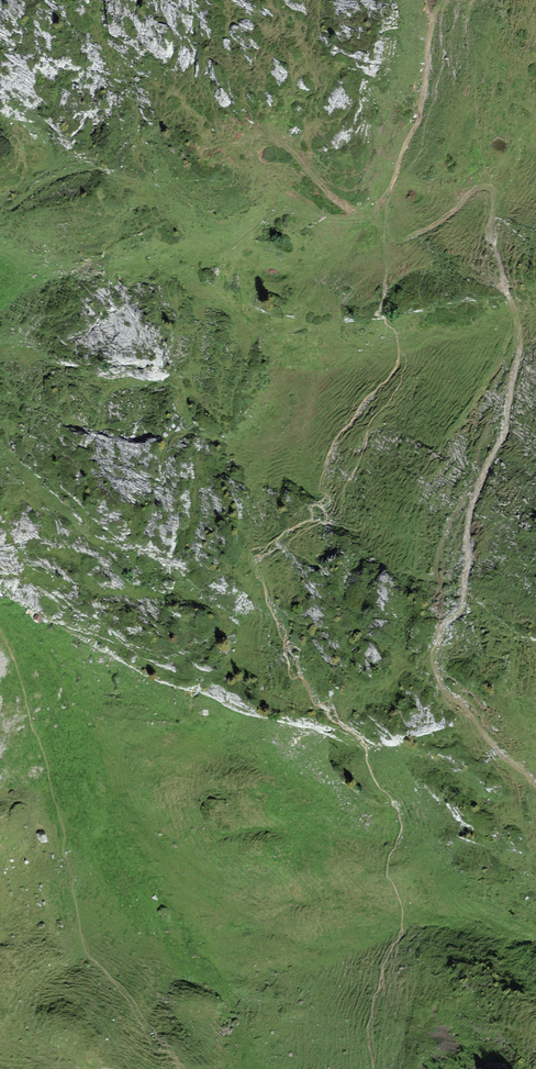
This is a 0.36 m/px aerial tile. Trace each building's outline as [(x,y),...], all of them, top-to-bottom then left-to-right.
[(42,617),(36,614),(33,619),(39,622),(42,617)]
